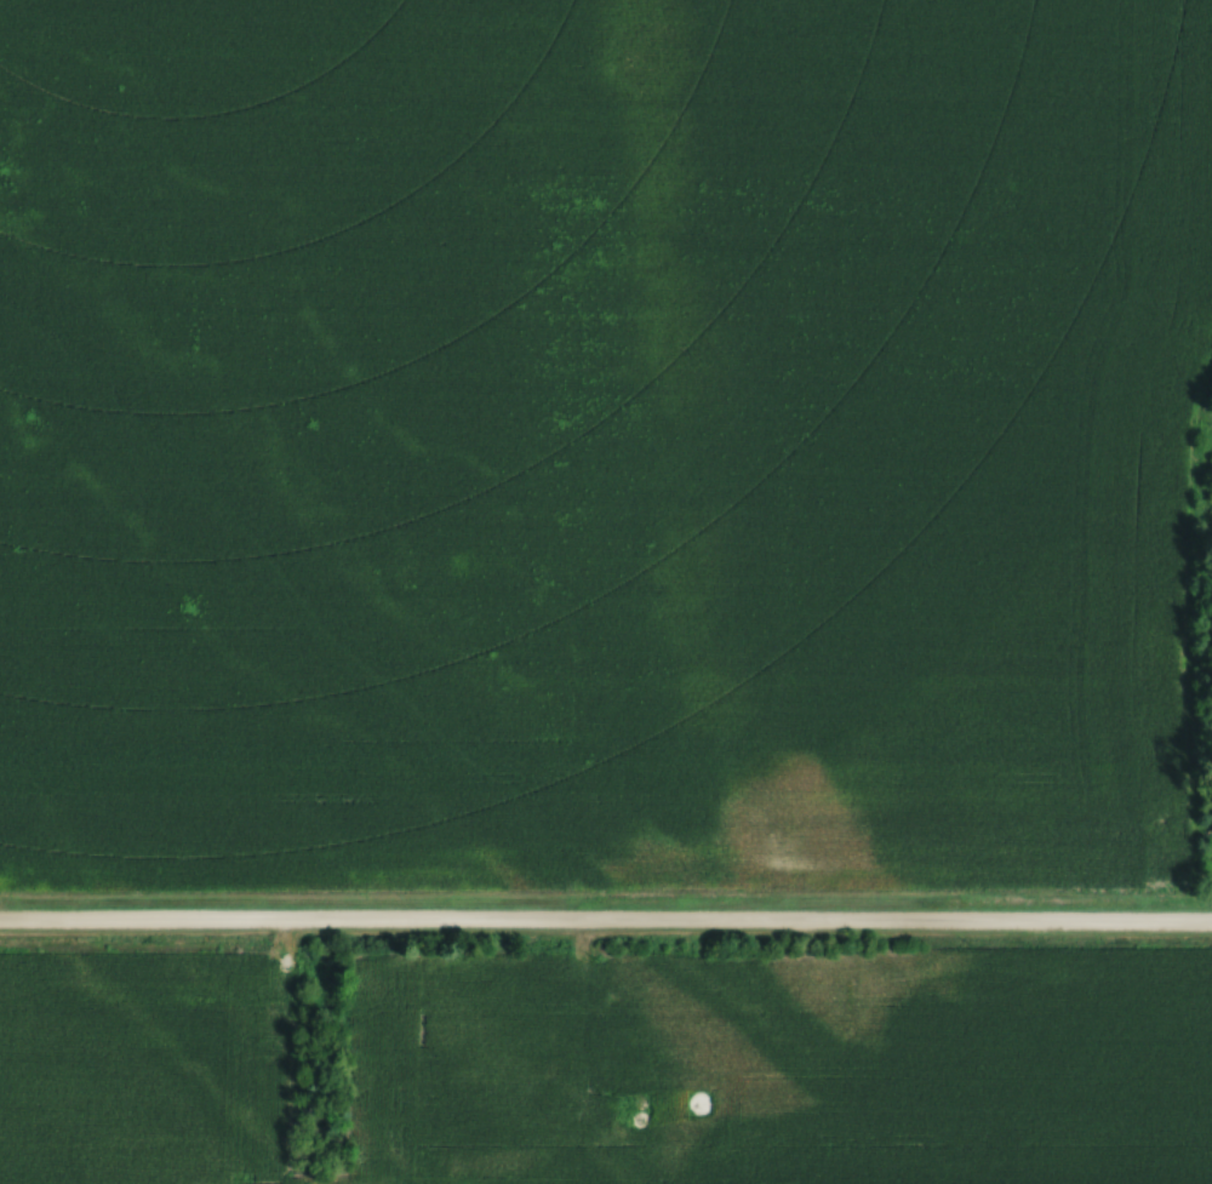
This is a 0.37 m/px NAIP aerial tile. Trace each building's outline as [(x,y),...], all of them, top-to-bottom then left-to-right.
[(713,1112),(715,1093),(697,1092),(696,1111),(713,1112)]
